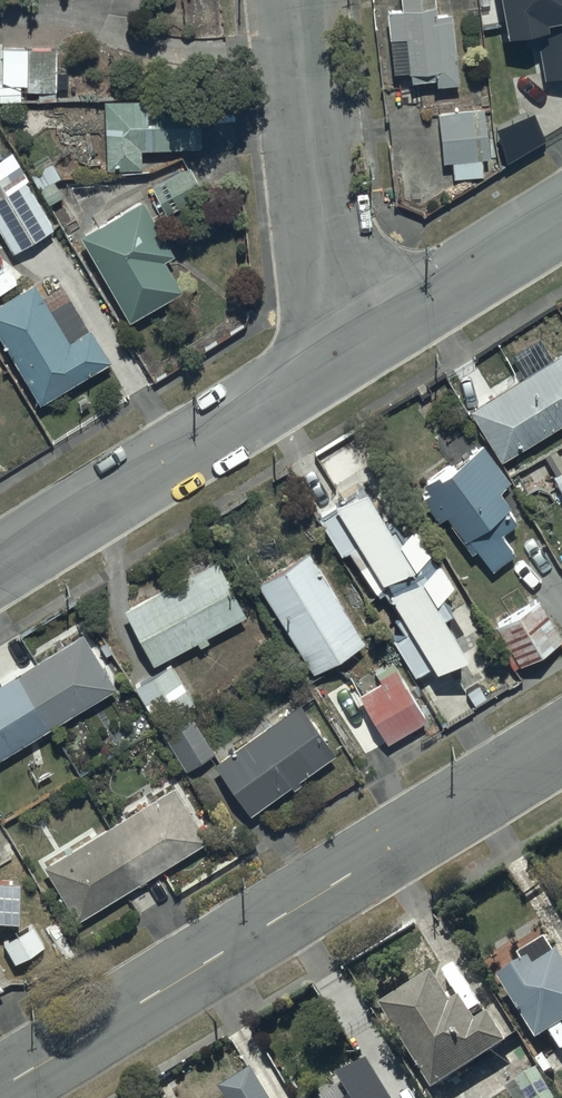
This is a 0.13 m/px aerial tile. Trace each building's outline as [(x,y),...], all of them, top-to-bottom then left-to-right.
[(393,10),(379,11),(382,70),(401,69),(402,80),(428,79),(428,85),(452,83),(448,13),(428,14),(427,0),(392,0),(393,10)] [(489,36),(513,33),(515,46),(533,43),(539,77),(561,73),(561,0),(483,0),(489,36)] [(59,38),(2,39),(2,94),(20,94),(20,79),(28,79),(28,84),(39,84),(39,95),(55,95),(55,84),(68,83),(67,67),(59,67),(59,38)] [(198,93),(106,98),(109,162),(144,161),(143,141),(200,139),(198,93)] [(433,112),(437,163),(446,162),(447,181),(478,179),(476,157),(484,157),(480,109),(433,112)] [(0,155),(0,223),(13,245),(55,221),(13,147),(0,155)] [(148,190),(84,227),(131,313),(187,283),(168,249),(178,244),(148,190)] [(0,296),(0,322),(39,394),(113,355),(70,275),(45,288),(38,276),(0,296)] [(473,400),(505,452),(561,417),(561,346),(473,400)] [(483,433),(425,472),(432,481),(425,486),(442,511),(450,505),(477,545),(482,541),(495,561),(518,546),(504,525),(520,514),(501,486),(513,478),(483,433)] [(546,451),(552,460),(534,472),(528,462),(514,471),(525,489),(544,478),(550,487),(561,481),(561,483),(561,441),(546,451)] [(339,486),(345,495),(320,511),(343,548),(353,542),(382,586),(389,581),(404,604),(399,607),(407,619),(396,626),(420,663),(440,651),(441,653),(476,630),(451,591),(456,588),(449,577),(456,572),(383,458),(339,486)] [(337,553),(323,561),(312,541),(258,571),(314,668),(367,637),(336,583),(349,575),(337,553)] [(219,552),(127,599),(156,654),(198,632),(202,640),(214,634),(209,625),(247,605),(219,552)] [(494,615),(519,658),(561,634),(561,630),(539,589),(494,615)] [(0,678),(0,752),(121,682),(89,627),(0,678)] [(174,657),(138,678),(186,761),(215,744),(190,702),(198,697),(174,657)] [(362,685),(391,734),(430,711),(399,659),(380,670),(382,673),(362,685)] [(336,743),(301,694),(217,753),(252,802),(336,743)] [(211,829),(175,774),(46,858),(82,913),(211,829)] [(504,971),(541,1037),(553,1030),(561,1047),(561,949),(538,962),(534,954),(504,971)] [(437,966),(385,996),(438,1085),(512,1041),(491,1006),(479,1014),(466,992),(456,998),(437,966)] [(350,1097),(400,1097),(373,1054),(349,1069),(362,1091),(350,1097)] [(256,1063),(226,1083),(235,1097),(278,1097),(256,1063)] [(541,1065),(517,1080),(528,1097),(561,1097),(541,1065)]
